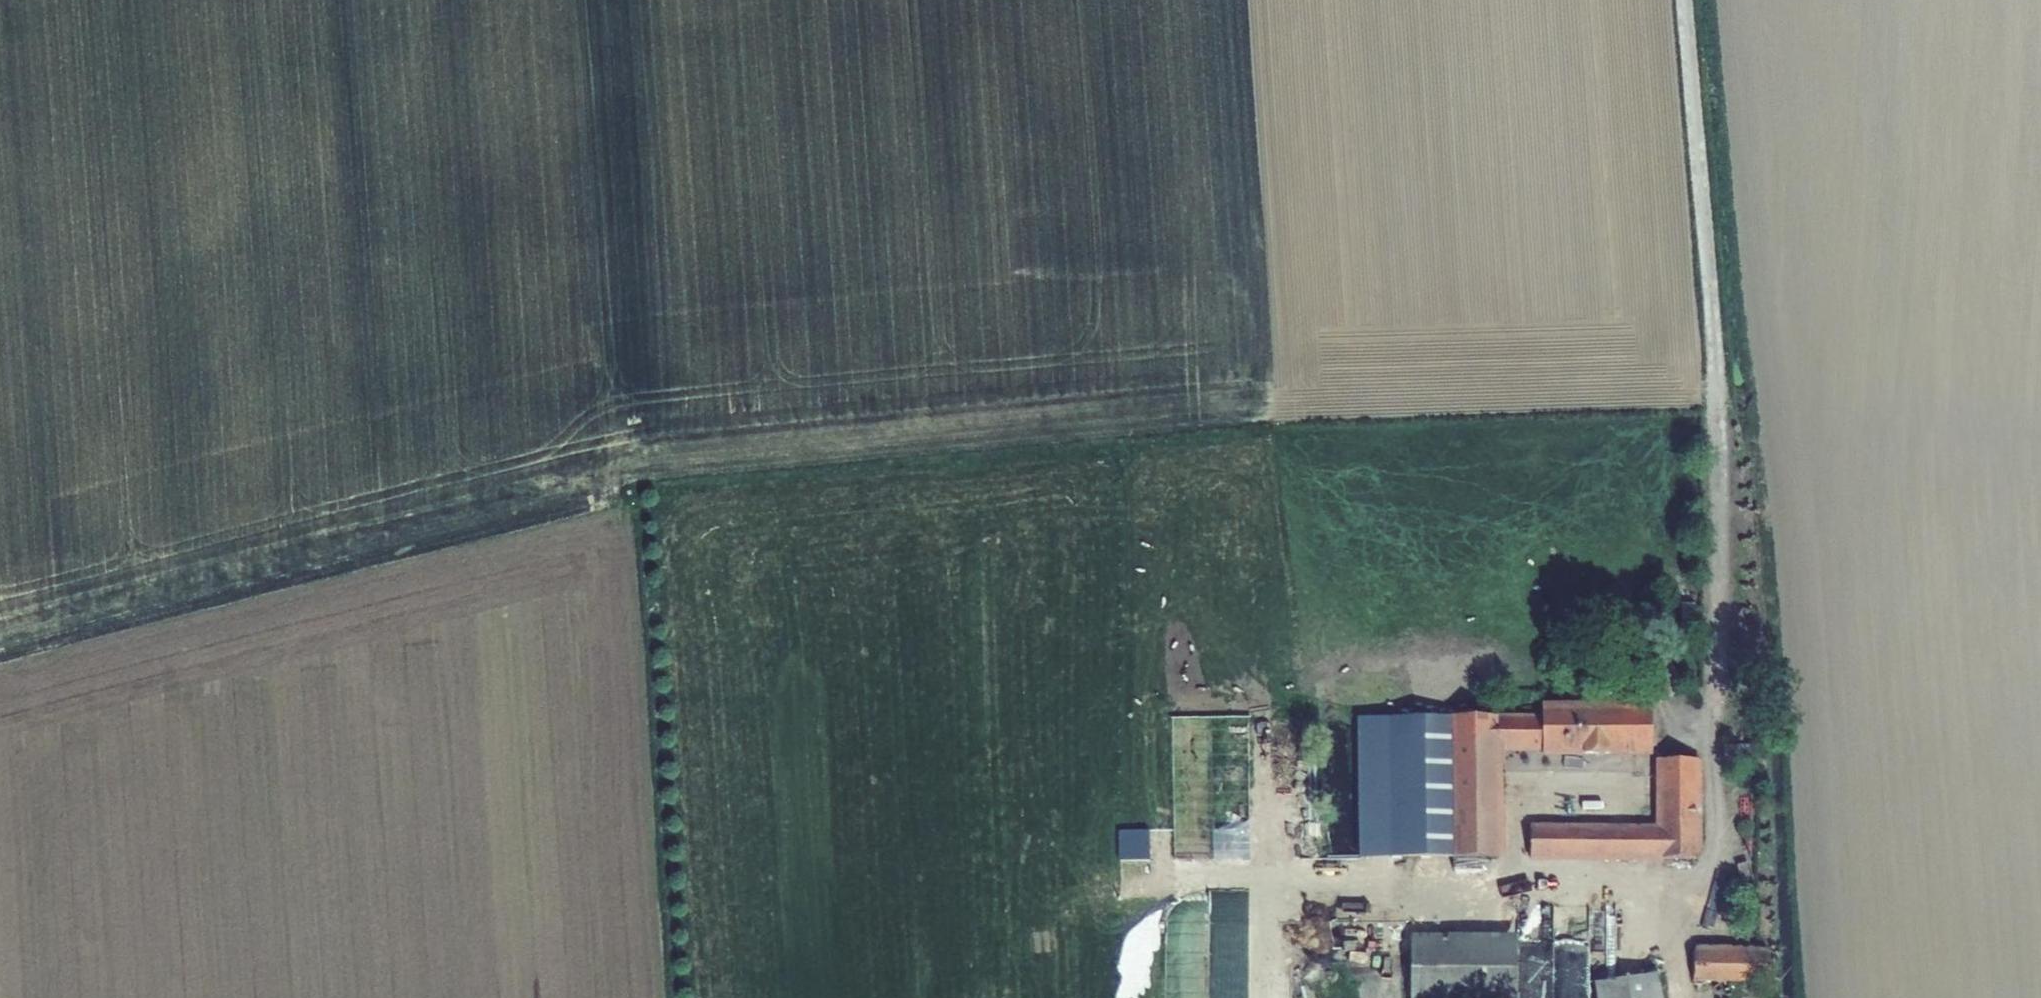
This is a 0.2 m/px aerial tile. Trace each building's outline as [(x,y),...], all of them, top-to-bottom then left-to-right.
[(1493,717),(1387,716),(1389,858),(1503,856),(1502,750),(1543,751),(1543,756),(1652,756),(1652,703),(1646,703),(1645,689),(1623,689),(1623,690),(1578,690),(1578,702),(1541,703),(1541,714),(1494,713),(1493,717)] [(1701,858),(1701,758),(1655,758),(1655,824),(1530,823),(1530,860),(1660,862),(1660,858),(1701,858)] [(1411,934),(1410,997),(1515,997),(1516,934),(1411,934)] [(1693,946),(1693,985),(1768,986),(1767,947),(1693,946)] [(1551,949),(1521,950),(1521,997),(1552,997),(1551,949)] [(1658,973),(1594,982),(1596,997),(1662,997),(1658,973)]
